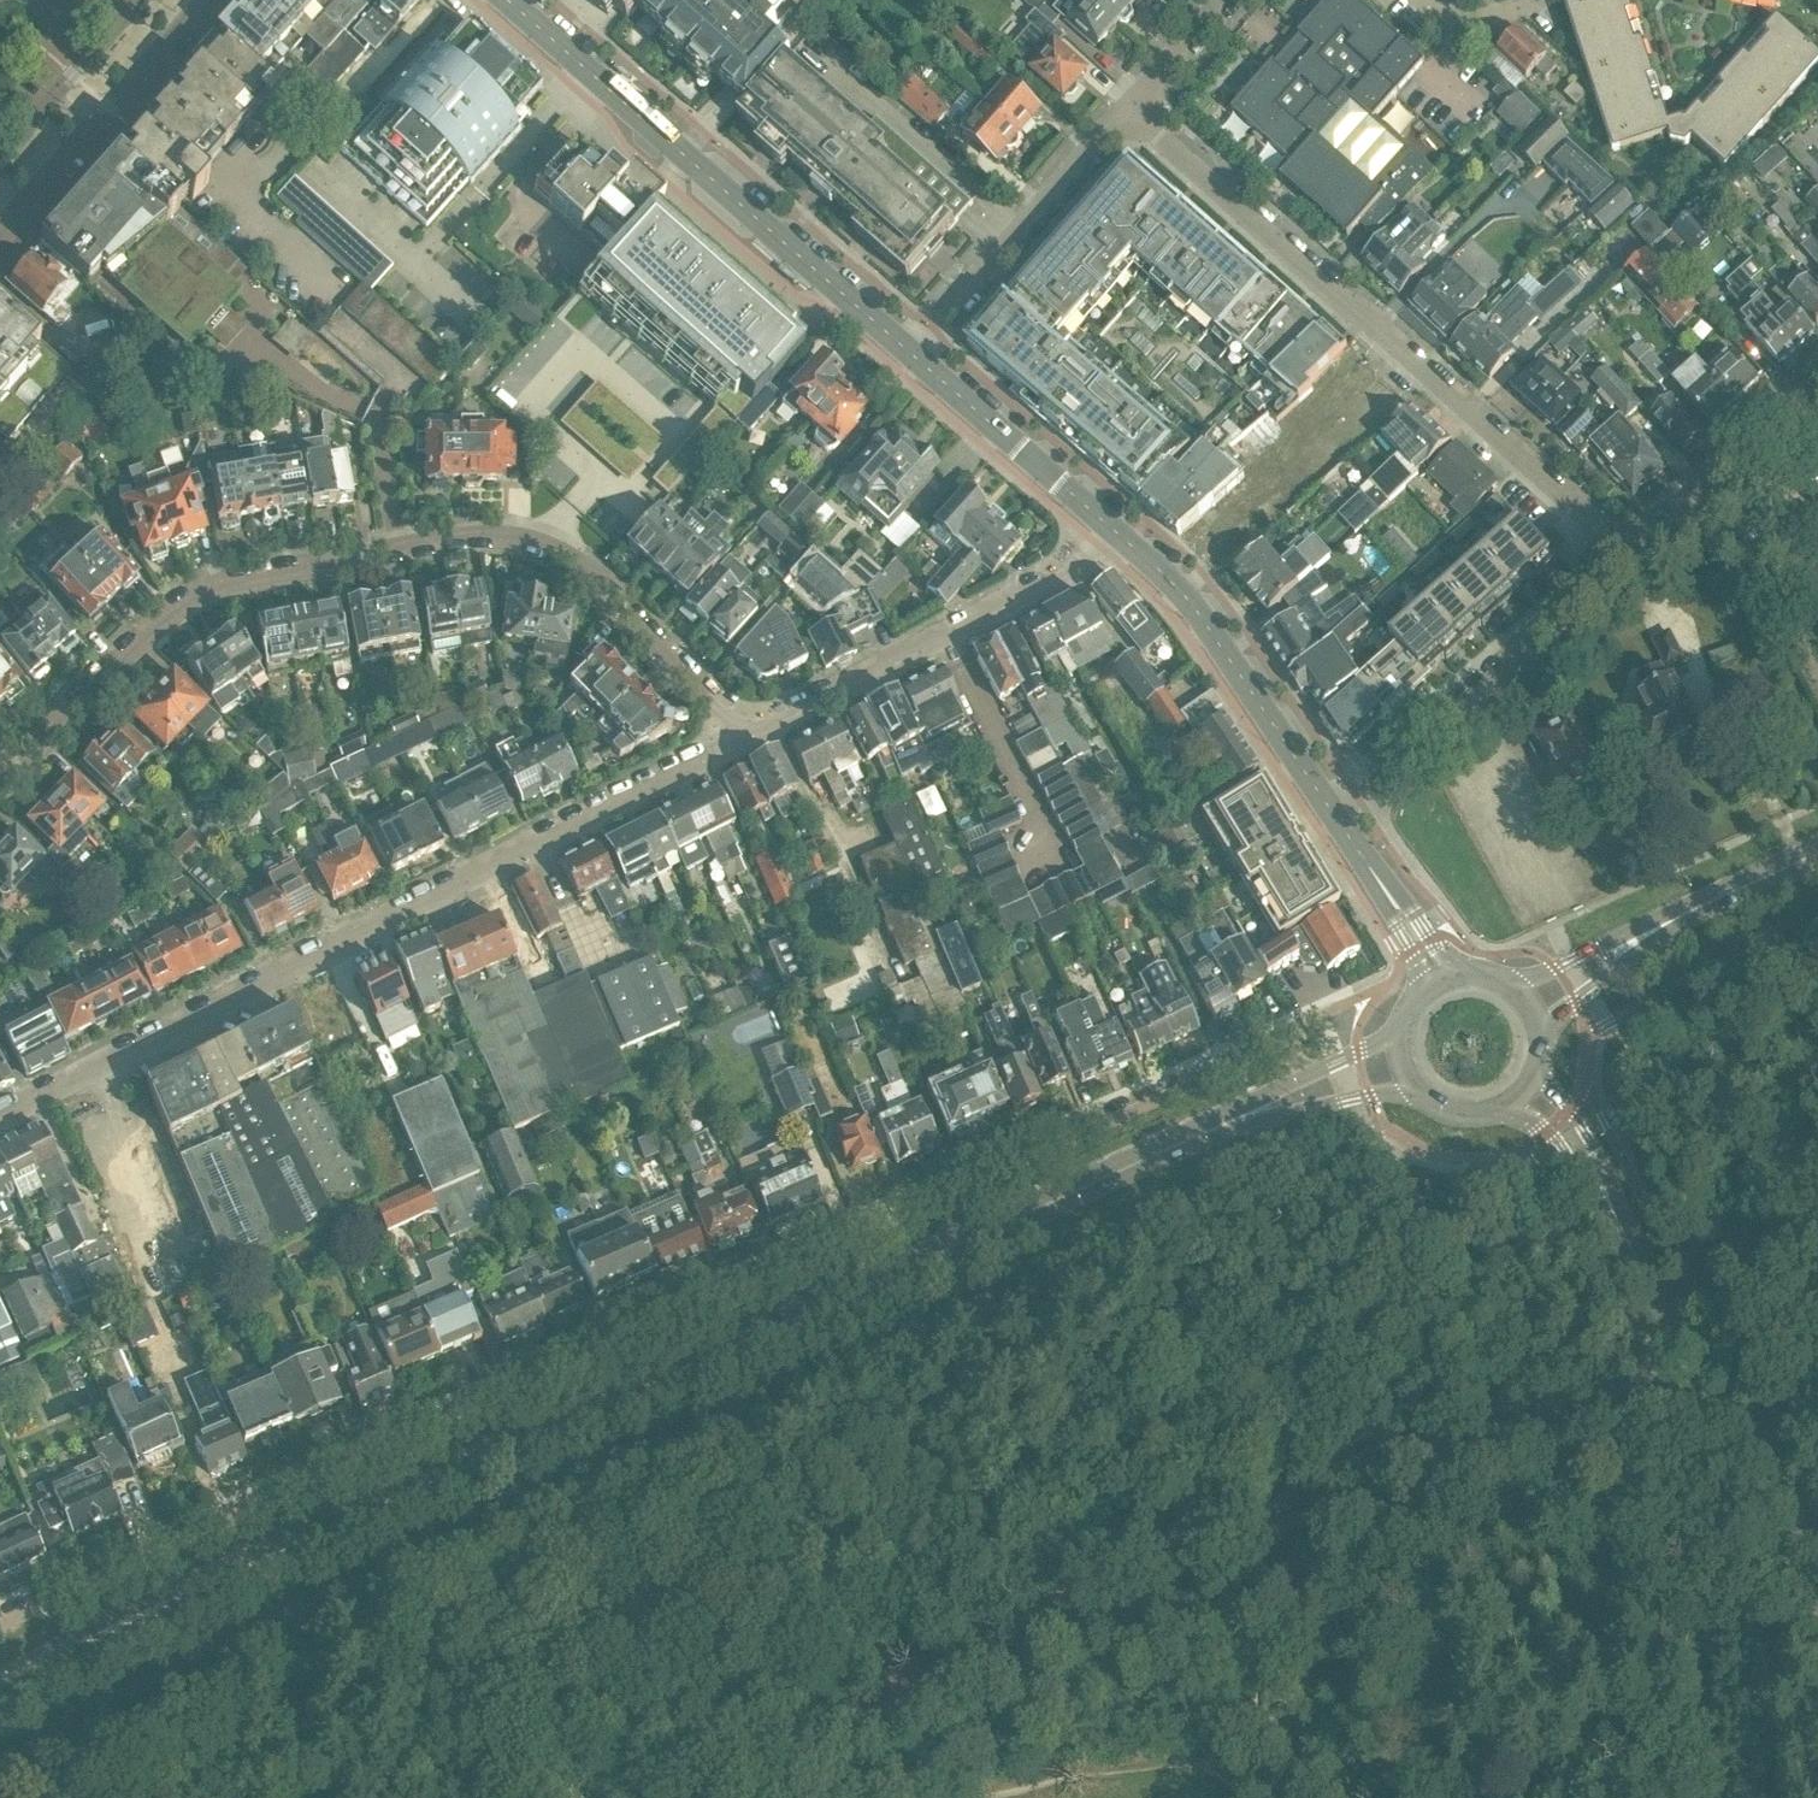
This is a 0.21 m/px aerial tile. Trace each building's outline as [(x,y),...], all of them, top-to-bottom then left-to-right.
[(223,37),(273,81),(268,76),(287,55),(304,35),(336,0),(256,0),(223,37)] [(304,35),(325,54),(343,34),(333,25),(351,3),(348,0),(336,0),(304,35)] [(343,34),(373,0),(354,0),(351,3),(333,25),(343,34)] [(352,32),(373,52),(420,0),(381,0),(352,32)] [(629,21),(647,0),(605,0),(629,21)] [(747,105),(748,104),(749,105),(784,65),(784,64),(791,57),(790,56),(769,38),(803,0),(649,0),(641,9),(640,10),(641,11),(727,87),(747,105)] [(1035,12),(1038,13),(1047,2),(1044,0),(1021,0),(1035,12)] [(1056,8),(1069,20),(1068,22),(1097,47),(1119,23),(1092,0),(1063,0),(1056,8)] [(1119,23),(1120,21),(1128,23),(1136,15),(1133,7),(1139,0),(1092,0),(1119,23)] [(1435,172),(1412,149),(1410,151),(1375,119),(1427,62),(1376,18),(1377,16),(1366,7),(1365,8),(1356,0),(1331,0),(1300,34),(1302,36),(1276,65),(1275,64),(1233,111),(1294,165),(1281,178),(1349,238),(1361,224),(1372,234),(1435,172)] [(1778,17),(1764,33),(1769,37),(1750,58),(1745,54),(1719,84),(1724,88),(1705,109),(1700,105),(1687,120),(1685,118),(1670,123),(1664,104),(1657,106),(1649,79),(1655,77),(1643,39),(1636,41),(1627,14),(1634,12),(1630,0),(1575,0),(1566,3),(1614,152),(1669,133),(1672,141),(1687,144),(1693,139),(1726,169),(1817,66),(1817,52),(1778,17)] [(1011,50),(1065,97),(1067,95),(1075,95),(1080,89),(1078,81),(1087,72),(1057,46),(1065,37),(1038,13),(1035,12),(1026,22),(1030,28),(1011,50)] [(831,20),(821,31),(858,63),(867,52),(831,20)] [(488,39),(470,24),(469,22),(467,24),(439,56),(429,47),(378,103),(381,105),(339,152),(424,229),(466,183),(469,185),(519,130),(510,121),(541,87),(536,82),(537,81),(535,80),(534,81),(521,69),(522,68),(520,67),(519,68),(489,41),(490,40),(488,38),(488,39)] [(952,38),(987,69),(997,58),(962,27),(952,38)] [(1518,31),(1499,52),(1528,79),(1536,71),(1546,80),(1558,69),(1548,59),(1548,58),(1518,31)] [(332,134),(350,114),(328,94),(365,54),(343,34),(325,54),(307,74),(289,95),(332,134)] [(269,104),(279,92),(270,84),(273,81),(223,37),(153,117),(118,156),(177,209),(188,197),(193,201),(208,183),(199,175),(266,100),(269,104)] [(268,76),(273,81),(289,95),(307,74),(287,55),(268,76)] [(740,115),(823,189),(825,187),(820,182),(823,178),(842,195),(838,199),(833,194),(832,196),(864,225),(857,232),(909,278),(959,220),(957,219),(969,206),(970,208),(974,204),(878,119),(876,122),(878,124),(866,137),(784,65),(749,105),(748,106),(740,115)] [(981,100),(1021,134),(1042,111),(1010,83),(1009,83),(1001,77),(981,100)] [(951,111),(914,80),(899,98),(935,129),(951,111)] [(1514,92),(1504,83),(1494,93),(1504,103),(1514,92)] [(1579,107),(1588,96),(1576,85),(1566,96),(1579,107)] [(980,101),(969,91),(947,117),(965,133),(964,134),(997,162),(1008,149),(1016,148),(1021,142),(1020,135),(1021,134),(981,100),(980,101)] [(1520,137),(1541,115),(1518,93),(1497,114),(1520,137)] [(1519,151),(1537,170),(1570,137),(1551,119),(1519,151)] [(1617,184),(1568,140),(1544,164),(1566,186),(1570,183),(1592,206),(1617,184)] [(603,171),(574,145),(532,192),(607,260),(663,198),(631,169),(618,185),(613,180),(618,174),(608,166),(603,171)] [(1182,475),(1219,433),(1246,399),(1271,376),(1272,375),(1284,364),(1317,332),(1322,327),(1324,326),(1131,154),(961,346),(1026,403),(1141,501),(1167,472),(1168,473),(1173,467),(1174,468),(1182,475)] [(235,287),(249,271),(177,209),(118,156),(40,245),(43,247),(83,283),(87,286),(100,272),(186,350),(204,330),(225,349),(246,325),(225,306),(239,291),(235,287)] [(282,213),(304,189),(293,179),(272,204),(282,213)] [(1732,183),(1725,189),(1742,207),(1749,200),(1732,183)] [(1587,212),(1602,229),(1632,203),(1617,186),(1587,212)] [(304,189),(282,213),(293,223),(315,199),(304,189)] [(1808,200),(1817,211),(1817,192),(1808,200)] [(304,233),(326,209),(315,199),(293,223),(304,233)] [(1381,276),(1432,225),(1414,208),(1400,222),(1403,225),(1394,235),(1390,231),(1363,259),(1381,276)] [(326,209),(304,233),(315,243),(337,219),(326,209)] [(1674,228),(1697,253),(1717,235),(1694,210),(1674,228)] [(716,413),(733,428),(802,349),(727,283),(731,278),(714,263),(710,267),(654,218),(584,295),(642,347),(641,348),(649,355),(650,354),(716,413)] [(326,253),(348,229),(337,219),(315,243),(326,253)] [(1432,225),(1381,276),(1400,294),(1426,267),(1421,262),(1446,238),(1432,225)] [(348,229),(326,253),(337,263),(358,238),(348,229)] [(1806,230),(1797,239),(1803,247),(1817,263),(1817,242),(1815,239),(1814,237),(1813,238),(1806,230)] [(347,273),(369,248),(358,238),(337,263),(347,273)] [(64,305),(83,283),(43,247),(34,257),(32,254),(6,283),(56,326),(62,326),(71,316),(70,310),(64,305)] [(369,248),(347,273),(358,282),(380,258),(369,248)] [(1665,267),(1659,262),(1658,260),(1649,251),(1648,251),(1624,273),(1666,319),(1663,322),(1681,341),(1690,333),(1683,324),(1701,307),(1664,268),(1665,267)] [(369,292),(370,291),(391,268),(380,258),(358,282),(361,285),(369,292)] [(1752,283),(1757,279),(1765,271),(1754,259),(1727,283),(1732,288),(1729,291),(1741,304),(1732,312),(1733,317),(1743,327),(1747,328),(1757,340),(1757,343),(1762,348),(1765,348),(1780,364),(1795,351),(1764,316),(1765,316),(1746,294),(1755,286),(1752,283)] [(1468,280),(1452,263),(1438,278),(1436,276),(1410,304),(1428,321),(1468,280)] [(1778,267),(1770,274),(1780,286),(1791,298),(1817,327),(1817,289),(1809,278),(1797,289),(1778,267)] [(1570,269),(1553,285),(1565,298),(1582,282),(1570,269)] [(1546,290),(1539,284),(1528,275),(1518,285),(1519,287),(1534,300),(1546,290)] [(1468,280),(1428,321),(1447,339),(1487,298),(1468,280)] [(378,298),(370,291),(369,292),(361,285),(342,307),(357,321),(378,298)] [(1781,314),(1755,286),(1746,294),(1765,316),(1764,316),(1795,351),(1815,333),(1790,306),(1781,314)] [(1784,304),(1791,298),(1780,286),(1773,292),(1784,304)] [(1471,363),(1514,318),(1528,306),(1534,300),(1519,287),(1484,322),(1479,317),(1453,345),(1471,363)] [(1528,306),(1538,317),(1559,297),(1549,287),(1546,290),(1534,300),(1528,306)] [(536,331),(549,316),(525,295),(512,310),(536,331)] [(372,334),(393,311),(378,298),(357,321),(372,334)] [(1471,363),(1489,380),(1516,351),(1512,347),(1540,318),(1538,317),(1528,306),(1514,318),(1471,363)] [(8,442),(71,370),(0,309),(0,435),(8,442)] [(1586,310),(1569,326),(1581,339),(1599,323),(1588,310),(1586,310)] [(393,311),(372,334),(387,347),(408,324),(393,311)] [(402,361),(423,337),(408,324),(387,347),(402,361)] [(1284,364),(1272,375),(1271,376),(1299,402),(1302,400),(1313,390),(1309,385),(1348,349),(1333,334),(1324,326),(1322,327),(1317,332),(1284,364)] [(1579,340),(1581,339),(1569,326),(1549,343),(1561,356),(1579,340)] [(423,337),(402,361),(417,374),(438,350),(423,337)] [(340,344),(335,350),(378,387),(382,381),(340,344)] [(1641,364),(1640,362),(1651,352),(1644,345),(1641,347),(1638,344),(1630,352),(1641,364)] [(470,374),(485,358),(474,347),(459,363),(470,374)] [(1728,354),(1722,348),(1701,366),(1707,373),(1736,404),(1759,383),(1742,363),(1731,351),(1728,354)] [(1313,390),(1302,400),(1344,448),(1399,397),(1348,349),(1309,385),(1313,390)] [(438,350),(417,374),(432,387),(453,364),(438,350)] [(1641,364),(1659,384),(1671,374),(1651,352),(1640,362),(1641,364)] [(809,421),(839,388),(837,387),(842,381),(837,375),(838,374),(825,362),(819,363),(781,405),(794,417),(799,412),(809,421)] [(1534,408),(1560,381),(1539,362),(1512,387),(1522,397),(1522,402),(1527,405),(1531,405),(1534,408)] [(1601,392),(1616,377),(1606,366),(1591,380),(1601,392)] [(1736,404),(1707,373),(1701,366),(1692,374),(1690,372),(1676,385),(1685,393),(1683,395),(1700,413),(1712,426),(1736,404)] [(102,398),(113,386),(94,369),(83,381),(102,398)] [(1616,377),(1601,392),(1597,395),(1611,410),(1615,407),(1627,419),(1642,406),(1616,377)] [(248,384),(250,399),(268,396),(265,381),(248,384)] [(1560,381),(1534,408),(1537,411),(1537,414),(1542,419),(1545,418),(1555,427),(1583,401),(1560,381)] [(839,388),(809,421),(819,429),(815,434),(814,441),(827,452),(834,450),(852,429),(848,425),(860,412),(859,407),(850,398),(855,392),(844,382),(839,388)] [(199,417),(222,413),(247,408),(244,386),(195,394),(199,417)] [(770,388),(737,424),(748,434),(781,398),(770,388)] [(1253,394),(1247,400),(1259,412),(1265,407),(1253,394)] [(1673,397),(1652,415),(1684,450),(1704,432),(1673,397)] [(1415,480),(1420,476),(1416,472),(1427,463),(1452,441),(1412,406),(1381,434),(1400,455),(1360,490),(1367,498),(1380,512),(1408,488),(1415,480)] [(1626,455),(1604,434),(1580,412),(1560,432),(1583,455),(1588,449),(1591,446),(1613,472),(1611,476),(1618,483),(1622,482),(1634,495),(1650,481),(1626,455)] [(394,414),(395,429),(412,428),(412,413),(394,414)] [(670,496),(733,428),(716,413),(654,482),(670,496)] [(187,435),(198,433),(194,414),(183,416),(187,435)] [(322,434),(323,439),(335,505),(338,504),(337,504),(353,501),(350,484),(355,483),(355,477),(349,478),(345,457),(341,457),(335,419),(323,414),(321,418),(324,434),(322,434)] [(87,441),(98,429),(87,419),(76,431),(87,441)] [(1643,444),(1628,426),(1621,419),(1604,434),(1626,455),(1650,481),(1665,468),(1653,454),(1655,450),(1648,443),(1643,444)] [(461,421),(461,433),(460,481),(461,482),(462,483),(462,485),(466,489),(479,488),(483,485),(483,482),(484,482),(484,481),(503,481),(503,470),(513,470),(513,442),(503,442),(503,433),(483,433),(483,420),(461,421)] [(460,481),(461,433),(427,433),(427,437),(417,437),(417,456),(427,456),(427,478),(432,483),(450,482),(450,481),(460,481)] [(1194,489),(1229,449),(1233,445),(1219,433),(1182,475),(1174,468),(1173,467),(1168,473),(1167,472),(1141,501),(1141,502),(1161,520),(1178,501),(1180,503),(1194,489)] [(917,452),(897,435),(889,444),(882,439),(858,466),(841,485),(889,528),(902,512),(899,510),(936,467),(918,451),(917,452)] [(794,453),(803,443),(796,436),(787,446),(794,453)] [(302,447),(302,450),(303,457),(306,475),(311,508),(314,507),(314,508),(335,505),(323,439),(301,442),(301,444),(302,447)] [(201,443),(184,475),(186,482),(172,487),(167,472),(147,479),(170,543),(171,546),(177,549),(189,544),(191,539),(191,538),(202,534),(204,529),(199,516),(207,513),(204,505),(206,505),(199,485),(206,482),(201,443)] [(61,483),(82,459),(66,444),(45,468),(61,483)] [(239,449),(240,453),(240,456),(250,517),(260,515),(261,517),(280,515),(272,462),(272,461),(269,449),(268,444),(239,449)] [(272,462),(280,515),(310,510),(309,508),(311,508),(306,475),(303,457),(302,450),(302,447),(301,444),(269,449),(272,461),(272,462)] [(1465,523),(1499,486),(1492,480),(1493,478),(1457,446),(1432,474),(1460,499),(1450,509),(1465,523)] [(1183,532),(1245,477),(1230,465),(1238,456),(1229,449),(1194,489),(1180,503),(1178,501),(1161,520),(1180,536),(1183,532)] [(3,481),(2,482),(14,493),(21,486),(13,479),(21,470),(0,452),(0,479),(3,481)] [(250,517),(240,456),(240,453),(231,455),(231,457),(234,476),(228,477),(227,470),(214,472),(215,479),(212,479),(219,522),(250,517)] [(170,543),(147,479),(142,466),(134,469),(129,471),(133,481),(139,499),(122,505),(131,531),(136,529),(143,550),(149,552),(152,561),(168,556),(164,545),(170,543)] [(789,520),(812,495),(824,480),(813,470),(777,509),(789,520)] [(706,494),(718,481),(711,474),(699,488),(706,494)] [(1245,477),(1183,532),(1202,553),(1226,572),(1258,543),(1283,520),(1245,477)] [(1415,480),(1408,488),(1418,498),(1426,491),(1415,480)] [(14,493),(2,482),(0,484),(0,493),(7,500),(14,493)] [(21,500),(32,513),(43,503),(32,491),(21,500)] [(986,512),(981,508),(983,506),(982,498),(975,491),(967,491),(936,526),(949,539),(957,546),(962,550),(949,564),(959,572),(1001,525),(999,524),(1005,517),(992,505),(986,512)] [(1498,494),(1488,502),(1495,510),(1505,502),(1498,494)] [(812,495),(789,520),(801,530),(823,505),(812,495)] [(1369,522),(1380,512),(1367,498),(1356,507),(1369,522)] [(21,523),(32,513),(21,500),(10,510),(21,523)] [(648,562),(679,527),(658,508),(627,543),(630,545),(630,548),(635,553),(638,552),(648,562)] [(786,539),(794,530),(769,509),(761,518),(786,539)] [(704,525),(702,524),(690,513),(680,528),(679,527),(648,562),(651,564),(650,567),(656,572),(659,572),(667,580),(721,521),(713,514),(704,525)] [(1519,519),(1500,536),(1538,579),(1557,561),(1519,519)] [(1469,520),(1460,527),(1466,535),(1475,527),(1469,520)] [(687,597),(730,550),(719,539),(729,528),(721,521),(667,580),(675,587),(675,590),(681,595),(684,595),(687,597)] [(100,536),(90,525),(75,539),(66,548),(65,546),(64,547),(112,599),(121,590),(122,591),(138,577),(101,535),(100,536)] [(942,572),(933,583),(926,590),(945,607),(981,568),(991,577),(1021,543),(1001,525),(959,572),(949,564),(942,572)] [(1460,527),(1452,535),(1458,542),(1466,535),(1460,527)] [(794,530),(786,539),(776,551),(793,565),(810,545),(794,530)] [(1391,532),(1382,540),(1388,547),(1397,539),(1391,532)] [(1556,553),(1565,544),(1555,532),(1545,540),(1556,553)] [(1500,536),(1482,552),(1520,595),(1538,579),(1500,536)] [(1307,544),(1252,593),(1270,612),(1292,593),(1301,585),(1291,574),(1322,546),(1314,537),(1307,544)] [(1307,544),(1305,542),(1301,538),(1289,549),(1286,545),(1274,555),(1265,545),(1234,573),(1252,593),(1307,544)] [(949,554),(957,546),(949,539),(941,547),(949,554)] [(1397,539),(1388,547),(1395,554),(1403,546),(1397,539)] [(1403,546),(1395,554),(1401,561),(1410,554),(1403,546)] [(89,622),(101,611),(104,608),(103,607),(112,599),(64,547),(40,569),(44,573),(51,581),(89,622)] [(836,578),(855,595),(859,598),(883,574),(859,552),(836,578)] [(1482,552),(1464,569),(1502,612),(1520,595),(1482,552)] [(1432,553),(1423,560),(1430,567),(1438,560),(1432,553)] [(1410,554),(1401,561),(1407,568),(1416,561),(1410,554)] [(771,557),(770,556),(764,563),(785,582),(792,574),(772,557),(771,557)] [(1423,560),(1415,568),(1421,575),(1430,567),(1423,560)] [(855,595),(836,578),(818,561),(795,585),(823,611),(855,595)] [(933,583),(942,572),(930,562),(919,574),(933,583)] [(1803,578),(1817,594),(1817,565),(1803,578)] [(1464,569),(1446,585),(1484,628),(1502,612),(1464,569)] [(1301,585),(1292,593),(1300,606),(1328,586),(1317,570),(1301,585)] [(727,584),(714,573),(685,606),(687,607),(681,613),(693,624),(699,618),(707,625),(743,586),(746,583),(737,574),(727,584)] [(1137,612),(1134,608),(1136,606),(1112,575),(1091,592),(1140,655),(1161,639),(1139,610),(1137,612)] [(1380,579),(1369,587),(1376,596),(1387,589),(1380,579)] [(469,589),(467,580),(449,584),(458,637),(460,650),(490,645),(480,588),(469,589)] [(422,598),(424,611),(429,642),(431,655),(460,650),(458,637),(449,584),(431,587),(433,596),(422,598)] [(1395,585),(1387,593),(1393,600),(1401,592),(1395,585)] [(1446,585),(1427,602),(1465,645),(1484,628),(1446,585)] [(743,586),(706,627),(727,646),(764,605),(743,586)] [(511,587),(504,641),(537,645),(543,603),(544,598),(523,596),(524,589),(511,587)] [(66,654),(77,645),(78,642),(73,637),(74,636),(38,591),(14,610),(17,613),(19,617),(51,655),(58,649),(61,653),(66,654)] [(867,630),(886,620),(883,613),(871,592),(834,611),(839,619),(808,635),(826,669),(857,654),(848,637),(866,627),(867,630)] [(1113,651),(1099,627),(1080,593),(1043,613),(1063,648),(1065,652),(1066,651),(1077,672),(1113,651)] [(1387,593),(1378,600),(1384,608),(1393,600),(1387,593)] [(380,601),(390,658),(420,652),(409,594),(389,598),(389,599),(380,601)] [(359,664),(390,658),(380,601),(369,603),(369,602),(348,606),(359,664)] [(1427,602),(1409,618),(1447,661),(1465,645),(1427,602)] [(543,603),(537,645),(535,657),(535,659),(546,660),(545,671),(563,673),(564,663),(565,664),(571,622),(569,617),(553,615),(554,605),(543,603)] [(322,611),(311,613),(322,669),(332,666),(334,678),(351,676),(337,608),(322,611)] [(1291,672),(1290,673),(1308,692),(1323,709),(1340,696),(1338,693),(1359,678),(1350,665),(1353,663),(1350,657),(1354,654),(1347,644),(1375,619),(1364,608),(1347,623),(1342,628),(1331,637),(1334,641),(1291,672)] [(311,613),(284,618),(295,674),(322,669),(311,613)] [(766,641),(782,675),(807,663),(787,623),(773,613),(761,626),(768,636),(766,641)] [(1065,652),(1063,648),(1043,613),(1020,625),(1043,666),(1056,658),(1067,677),(1077,672),(1066,651),(1065,652)] [(1265,634),(1264,635),(1279,657),(1290,673),(1291,672),(1334,641),(1331,637),(1342,628),(1347,623),(1340,614),(1327,623),(1311,634),(1302,622),(1299,616),(1297,613),(1265,634)] [(45,664),(53,658),(51,655),(19,617),(0,632),(0,639),(2,642),(2,643),(29,677),(30,676),(35,681),(38,682),(49,673),(49,670),(45,664)] [(284,618),(257,623),(267,674),(268,679),(295,674),(284,618)] [(1409,618),(1391,635),(1402,647),(1429,677),(1447,661),(1409,618)] [(768,683),(782,675),(766,641),(768,636),(761,626),(734,657),(760,684),(768,683)] [(220,640),(212,645),(237,682),(232,686),(238,694),(238,695),(246,706),(256,698),(243,679),(247,676),(252,683),(267,674),(247,644),(236,629),(234,630),(227,629),(222,633),(220,640)] [(1074,761),(1088,754),(1051,685),(1041,691),(1033,681),(1040,678),(1014,629),(993,640),(1011,674),(1020,690),(1033,714),(1038,725),(1041,730),(1042,731),(1043,734),(1051,749),(1052,751),(1065,745),(1074,761)] [(1696,718),(1668,667),(1683,658),(1670,633),(1654,641),(1667,666),(1640,681),(1646,693),(1639,696),(1651,718),(1638,725),(1651,750),(1664,743),(1668,745),(1691,732),(1698,737),(1705,737),(1711,730),(1710,723),(1704,717),(1696,718)] [(999,701),(1020,690),(1011,674),(993,640),(973,651),(999,701)] [(187,662),(213,699),(223,710),(238,695),(238,694),(232,686),(237,682),(212,645),(202,652),(195,651),(190,655),(189,661),(187,662)] [(576,712),(621,671),(602,652),(601,652),(594,645),(581,658),(588,665),(568,684),(577,693),(570,700),(562,708),(568,720),(576,712)] [(1402,647),(1361,684),(1368,691),(1388,714),(1429,677),(1402,647)] [(1183,723),(1163,693),(1132,652),(1113,667),(1143,705),(1149,701),(1169,732),(1183,723)] [(0,661),(0,697),(0,696),(9,707),(26,693),(0,661)] [(942,669),(923,679),(939,713),(950,736),(970,726),(942,669)] [(587,718),(597,728),(638,689),(621,671),(576,712),(577,713),(584,721),(587,718)] [(1166,671),(1158,677),(1165,685),(1172,679),(1166,671)] [(522,680),(502,673),(506,691),(513,693),(517,694),(522,680)] [(157,691),(152,696),(153,696),(194,735),(206,723),(211,727),(222,715),(209,703),(207,706),(173,674),(161,686),(157,688),(157,691)] [(922,748),(923,749),(950,736),(939,713),(923,679),(919,681),(897,693),(922,748)] [(483,681),(466,688),(473,702),(488,695),(483,681)] [(547,707),(554,695),(536,688),(531,700),(547,707)] [(603,740),(611,749),(655,707),(638,689),(597,728),(606,737),(603,740)] [(1328,714),(1321,719),(1339,746),(1340,746),(1348,747),(1350,747),(1351,747),(1374,727),(1388,714),(1368,691),(1360,697),(1354,690),(1328,714)] [(1218,719),(1214,712),(1222,706),(1212,692),(1179,714),(1229,787),(1258,768),(1223,716),(1218,719)] [(453,693),(435,696),(437,704),(439,717),(448,713),(449,713),(452,712),(456,710),(454,695),(453,693)] [(498,693),(485,699),(489,706),(502,700),(498,693)] [(897,693),(867,708),(889,747),(890,749),(889,750),(895,765),(898,772),(901,778),(919,769),(921,773),(931,768),(923,749),(922,748),(897,693)] [(513,694),(503,699),(509,713),(520,708),(513,694)] [(143,705),(132,717),(166,749),(162,753),(170,761),(182,772),(187,767),(175,755),(194,735),(153,696),(152,696),(148,700),(144,702),(143,705)] [(437,704),(414,715),(419,726),(439,717),(437,704)] [(430,721),(429,722),(434,732),(437,739),(473,723),(465,706),(456,710),(452,712),(449,713),(448,713),(439,717),(438,718),(430,721)] [(660,712),(655,707),(611,749),(619,757),(671,731),(672,724),(671,723),(675,719),(664,708),(660,712)] [(559,729),(568,720),(562,708),(553,718),(559,729)] [(884,770),(895,765),(889,750),(890,749),(889,747),(867,708),(846,719),(867,760),(877,755),(884,770)] [(413,714),(402,719),(408,731),(419,726),(414,715),(413,714)] [(1038,725),(1033,714),(1011,725),(1018,737),(1038,725)] [(390,725),(395,737),(408,731),(402,719),(390,725)] [(574,730),(568,720),(559,729),(564,740),(574,730)] [(123,722),(102,744),(133,774),(134,773),(135,772),(152,755),(165,766),(170,761),(162,753),(157,748),(153,751),(144,742),(123,722)] [(429,723),(395,739),(403,756),(437,740),(429,723)] [(845,793),(848,799),(858,793),(847,772),(858,766),(836,723),(816,734),(846,793),(845,793)] [(1588,755),(1571,723),(1541,738),(1541,739),(1531,744),(1543,768),(1543,767),(1547,775),(1557,770),(1566,787),(1604,767),(1596,751),(1588,755)] [(1026,763),(1051,749),(1043,734),(1042,731),(1041,730),(1015,744),(1026,763)] [(351,753),(365,747),(363,733),(337,746),(342,757),(351,753)] [(840,808),(850,803),(848,799),(845,793),(846,793),(816,734),(790,747),(808,783),(823,776),(840,808)] [(266,737),(256,747),(268,759),(274,754),(266,737)] [(556,738),(529,752),(549,792),(559,788),(558,786),(575,778),(556,738)] [(371,750),(364,754),(372,771),(403,756),(395,739),(371,750)] [(521,805),(539,796),(539,797),(549,792),(529,752),(523,740),(514,744),(512,742),(494,751),(521,805)] [(102,744),(81,765),(113,795),(127,808),(147,788),(133,774),(102,744)] [(583,763),(593,758),(588,748),(578,754),(583,763)] [(1051,749),(1026,763),(1032,774),(1033,774),(1058,761),(1053,752),(1052,751),(1051,749)] [(1107,750),(1094,757),(1118,801),(1130,795),(1126,787),(1130,784),(1118,762),(1115,764),(1107,750)] [(311,751),(283,757),(287,777),(288,783),(289,787),(300,783),(301,783),(310,778),(316,775),(315,771),(312,754),(311,751)] [(274,754),(268,759),(284,774),(287,777),(283,757),(282,752),(276,753),(274,754)] [(323,752),(312,754),(315,771),(325,765),(323,752)] [(362,753),(330,769),(336,781),(339,787),(371,771),(363,754),(362,753)] [(750,767),(769,805),(774,802),(783,821),(795,815),(786,796),(797,791),(778,753),(750,767)] [(1088,754),(1074,761),(1061,767),(1065,774),(1072,787),(1079,800),(1086,813),(1093,826),(1099,837),(1101,836),(1126,822),(1088,754)] [(597,756),(593,758),(583,763),(588,773),(602,766),(597,756)] [(1040,787),(1065,774),(1061,767),(1058,761),(1033,774),(1040,787)] [(482,826),(510,813),(486,765),(459,779),(482,826)] [(904,786),(901,778),(898,772),(895,765),(884,770),(893,791),(904,786)] [(774,817),(769,805),(750,767),(724,780),(740,812),(743,819),(759,811),(765,823),(774,817)] [(310,778),(301,783),(308,795),(319,790),(336,781),(330,769),(316,775),(310,778)] [(1065,774),(1040,787),(1047,800),(1072,787),(1065,774)] [(1257,952),(1279,938),(1340,900),(1264,777),(1181,829),(1257,952)] [(54,797),(51,800),(81,829),(93,816),(98,820),(107,811),(72,778),(62,788),(60,786),(52,795),(54,797)] [(454,841),(482,826),(459,779),(443,787),(445,791),(433,798),(454,841)] [(258,794),(270,804),(272,802),(285,792),(274,782),(258,794)] [(285,792),(272,802),(279,815),(309,799),(308,795),(301,783),(300,783),(289,787),(290,789),(285,792)] [(731,862),(739,858),(742,857),(727,828),(734,824),(715,786),(699,795),(718,832),(717,833),(727,851),(731,862)] [(1054,814),(1079,800),(1072,787),(1047,800),(1054,814)] [(198,834),(211,847),(238,824),(204,788),(204,828),(198,834)] [(727,851),(717,833),(718,832),(699,795),(680,804),(699,842),(706,838),(716,856),(722,867),(731,862),(727,851)] [(989,836),(999,832),(1021,822),(1010,798),(978,812),(989,836)] [(858,815),(870,809),(866,802),(858,799),(851,802),(858,815)] [(41,811),(29,822),(54,845),(47,852),(48,855),(61,870),(70,861),(68,860),(90,837),(81,829),(51,800),(49,802),(47,800),(39,809),(41,811)] [(1079,800),(1054,814),(1060,827),(1061,826),(1086,813),(1079,800)] [(894,845),(859,861),(904,967),(913,963),(941,951),(935,937),(913,885),(942,873),(911,801),(881,814),(894,845)] [(270,804),(260,811),(273,836),(286,829),(279,815),(272,802),(270,804)] [(409,813),(404,804),(391,810),(396,820),(416,860),(443,847),(423,806),(409,813)] [(687,871),(696,867),(708,860),(699,842),(680,804),(659,815),(659,817),(678,853),(678,854),(687,871)] [(389,874),(416,860),(396,820),(391,810),(379,816),(384,826),(368,834),(389,874)] [(122,812),(112,822),(129,839),(140,829),(122,812)] [(1068,839),(1093,826),(1086,813),(1061,826),(1068,839)] [(678,854),(678,853),(659,817),(655,819),(652,819),(644,823),(644,825),(633,831),(654,872),(654,873),(656,879),(670,872),(665,861),(678,854)] [(1093,826),(1068,839),(1075,852),(1102,838),(1101,836),(1099,837),(1093,826)] [(333,902),(356,891),(342,864),(330,841),(323,827),(311,833),(324,858),(313,864),(333,902)] [(379,879),(353,829),(330,841),(342,864),(356,891),(379,879)] [(654,873),(654,872),(633,831),(619,838),(617,837),(611,840),(610,842),(607,844),(625,881),(642,873),(644,878),(654,873)] [(169,853),(185,871),(196,861),(208,850),(192,832),(169,853)] [(978,873),(1011,858),(999,832),(989,836),(966,846),(978,873)] [(17,833),(0,850),(0,895),(3,897),(9,898),(29,877),(38,886),(49,875),(65,892),(73,885),(61,870),(48,855),(44,860),(17,833)] [(1104,890),(1125,880),(1102,838),(1075,852),(1074,853),(1083,868),(1090,864),(1104,890)] [(818,839),(805,845),(810,857),(818,854),(824,851),(818,839)] [(596,846),(578,856),(596,891),(615,881),(614,879),(613,879),(596,846)] [(774,906),(795,897),(775,851),(754,860),(774,906)] [(810,857),(801,861),(808,878),(825,872),(818,854),(810,857)] [(580,900),(596,891),(578,856),(561,864),(580,900)] [(731,862),(737,876),(746,871),(739,858),(731,862)] [(990,899),(1022,884),(1011,858),(978,873),(990,899)] [(226,893),(196,861),(185,871),(216,903),(226,893)] [(728,880),(737,876),(731,862),(722,867),(728,880)] [(1071,874),(1084,900),(1104,890),(1090,864),(1083,868),(1071,874)] [(1155,864),(1145,870),(1152,883),(1163,877),(1155,864)] [(270,889),(289,925),(316,911),(293,866),(266,881),(270,889)] [(1084,900),(1071,874),(1070,873),(1056,880),(1069,908),(1081,902),(1084,900)] [(948,887),(955,904),(980,894),(973,877),(948,887)] [(182,879),(173,883),(179,896),(188,891),(182,879)] [(1041,888),(1054,915),(1067,909),(1069,908),(1056,880),(1041,888)] [(179,896),(173,883),(165,887),(171,900),(179,896)] [(990,899),(996,914),(1030,899),(1028,895),(1027,895),(1022,884),(990,899)] [(1030,899),(1041,921),(1054,915),(1041,888),(1028,895),(1030,899)] [(1205,909),(1211,919),(1222,913),(1228,909),(1214,888),(1204,894),(1211,906),(1205,909)] [(261,939),(289,925),(270,889),(243,904),(261,939)] [(463,936),(458,926),(439,935),(473,1015),(568,975),(533,892),(512,902),(515,909),(498,917),(499,919),(463,936)] [(683,911),(675,892),(665,897),(673,915),(683,911)] [(630,911),(625,899),(605,909),(611,920),(612,919),(630,911)] [(1086,920),(1085,922),(1086,920),(1089,919),(1081,902),(1069,908),(1067,909),(1075,926),(1086,920)] [(136,911),(142,924),(150,920),(143,907),(136,911)] [(1327,970),(1359,950),(1332,908),(1254,956),(1266,975),(1297,956),(1303,966),(1316,967),(1323,963),(1327,970)] [(1079,934),(1075,926),(1067,909),(1054,915),(1036,923),(1049,948),(1079,934)] [(133,929),(142,924),(136,911),(127,916),(133,929)] [(210,954),(215,963),(239,950),(230,934),(226,931),(226,920),(218,913),(213,916),(212,915),(203,920),(201,915),(192,920),(199,933),(201,932),(207,942),(203,944),(209,955),(210,954)] [(1211,919),(1205,922),(1211,931),(1197,939),(1205,952),(1233,1000),(1263,983),(1246,954),(1222,913),(1211,919)] [(194,974),(215,963),(210,954),(209,955),(203,944),(207,942),(201,932),(199,933),(192,920),(183,924),(186,928),(173,935),(194,974)] [(1226,1018),(1233,1015),(1233,1011),(1236,1009),(1199,944),(1186,921),(1171,929),(1192,968),(1187,971),(1215,1022),(1223,1017),(1226,1018)] [(83,938),(89,947),(105,938),(100,928),(83,938)] [(955,928),(935,937),(941,951),(960,996),(980,988),(955,928)] [(454,992),(435,945),(430,934),(395,948),(425,1016),(442,1009),(437,999),(454,992)] [(175,983),(194,974),(173,935),(162,941),(159,936),(151,940),(158,954),(161,953),(166,963),(163,965),(168,976),(170,974),(175,983)] [(83,938),(69,946),(75,956),(89,947),(83,938)] [(787,990),(807,981),(788,938),(768,947),(787,990)] [(1164,954),(1157,939),(1148,944),(1155,958),(1164,954)] [(152,995),(175,983),(170,974),(168,976),(163,965),(166,963),(161,953),(158,954),(151,940),(142,945),(145,950),(132,956),(152,995)] [(16,956),(7,942),(0,946),(0,948),(8,961),(16,956)] [(1119,965),(1129,961),(1123,950),(1114,954),(1119,965)] [(619,1053),(627,1049),(669,1031),(679,1028),(674,1016),(655,970),(650,960),(589,987),(619,1053)] [(130,962),(103,976),(121,1010),(125,1009),(127,1010),(137,1005),(138,1002),(148,997),(141,984),(130,962)] [(354,977),(384,1042),(416,1028),(386,962),(354,977)] [(27,972),(38,994),(51,987),(40,965),(27,972)] [(655,970),(674,1016),(686,1011),(667,965),(655,970)] [(738,981),(752,975),(748,965),(733,971),(738,981)] [(1176,987),(1175,987),(1165,965),(1138,978),(1145,991),(1171,1044),(1198,1030),(1176,987)] [(877,976),(906,1038),(941,1025),(920,979),(898,988),(891,971),(877,976)] [(74,991),(73,991),(91,1026),(95,1024),(97,1025),(107,1020),(108,1017),(121,1010),(103,976),(74,991)] [(753,1007),(757,989),(738,990),(737,988),(708,1000),(718,1022),(753,1007)] [(50,1003),(49,1004),(51,1009),(66,1038),(91,1026),(73,991),(50,1003)] [(1130,997),(1140,1017),(1156,1050),(1171,1044),(1149,1000),(1145,991),(1130,997)] [(1050,1092),(1059,1088),(1059,1083),(1068,1079),(1030,993),(1020,997),(1038,1039),(1022,1045),(1042,1091),(1045,1089),(1050,1092)] [(1079,1005),(1108,1072),(1131,1061),(1114,1023),(1107,1026),(1095,999),(1094,999),(1091,994),(1076,1000),(1079,1005)] [(1156,1050),(1140,1017),(1135,1020),(1126,1003),(1117,1008),(1140,1057),(1156,1050)] [(1009,1028),(999,1005),(991,1008),(993,1013),(983,1018),(998,1051),(1002,1050),(1006,1058),(993,1064),(997,1071),(1014,1111),(1040,1099),(1009,1028)] [(1082,1083),(1108,1072),(1079,1005),(1054,1016),(1063,1036),(1065,1035),(1069,1044),(1065,1046),(1082,1083)] [(257,1022),(279,1066),(304,1054),(280,1007),(265,1015),(266,1017),(257,1022)] [(541,1013),(545,1023),(556,1018),(552,1008),(541,1013)] [(47,1011),(5,1033),(16,1055),(15,1056),(18,1061),(26,1077),(31,1074),(68,1055),(48,1016),(49,1016),(47,1011)] [(533,1027),(545,1023),(541,1013),(529,1017),(533,1027)] [(957,1029),(967,1025),(966,1025),(970,1023),(966,1014),(953,1020),(957,1029)] [(518,1022),(522,1032),(533,1027),(529,1017),(518,1022)] [(851,1017),(833,1024),(840,1043),(858,1036),(851,1017)] [(234,1034),(256,1078),(279,1066),(257,1022),(234,1034)] [(511,1036),(522,1032),(518,1022),(507,1027),(511,1036)] [(679,1028),(669,1031),(675,1045),(686,1041),(680,1027),(679,1028)] [(911,1042),(916,1052),(943,1039),(938,1029),(911,1042)] [(233,1090),(256,1078),(234,1034),(210,1045),(233,1090)] [(761,1052),(772,1080),(801,1068),(790,1040),(761,1052)] [(451,1051),(461,1073),(485,1063),(475,1041),(451,1051)] [(237,1098),(233,1090),(210,1045),(177,1063),(203,1116),(237,1098)] [(895,1100),(919,1155),(922,1153),(924,1155),(934,1151),(934,1148),(939,1146),(920,1102),(912,1105),(902,1082),(889,1053),(877,1058),(890,1088),(897,1085),(902,1097),(895,1100)] [(14,1083),(0,1056),(0,1091),(14,1083)] [(958,1071),(978,1119),(1005,1107),(988,1067),(973,1073),(970,1066),(958,1071)] [(786,1117),(813,1105),(816,1104),(812,1095),(807,1083),(801,1068),(772,1080),(771,1081),(786,1117)] [(968,1123),(978,1119),(958,1071),(945,1077),(948,1085),(933,1092),(950,1131),(953,1130),(957,1139),(972,1132),(968,1123)] [(305,1077),(312,1090),(320,1086),(313,1073),(305,1077)] [(304,1094),(312,1090),(305,1077),(297,1081),(304,1094)] [(113,1095),(136,1138),(140,1148),(173,1131),(146,1078),(113,1095)] [(816,1104),(813,1105),(819,1119),(832,1114),(817,1078),(807,1083),(812,1095),(816,1104)] [(296,1098),(304,1094),(297,1081),(289,1085),(296,1098)] [(499,1217),(471,1151),(440,1083),(418,1093),(417,1091),(391,1103),(422,1173),(427,1184),(437,1209),(450,1238),(475,1228),(499,1217)] [(612,1087),(617,1099),(627,1095),(622,1083),(612,1087)] [(865,1117),(876,1113),(865,1085),(853,1090),(865,1117)] [(915,1156),(919,1155),(895,1100),(902,1097),(897,1085),(890,1088),(882,1092),(892,1114),(879,1120),(897,1164),(901,1163),(903,1164),(915,1159),(915,1156)] [(608,1104),(617,1099),(612,1087),(602,1092),(608,1104)] [(598,1108),(608,1104),(602,1092),(593,1096),(598,1108)] [(268,1102),(272,1111),(285,1105),(281,1096),(268,1102)] [(626,1103),(632,1114),(641,1110),(636,1098),(626,1103)] [(622,1119),(632,1114),(626,1103),(617,1107),(622,1119)] [(244,1112),(249,1121),(262,1116),(257,1106),(244,1112)] [(296,1124),(305,1120),(300,1107),(290,1111),(296,1124)] [(612,1123),(622,1119),(617,1107),(607,1111),(612,1123)] [(236,1127),(249,1121),(244,1112),(231,1118),(236,1127)] [(876,1162),(877,1158),(881,1156),(864,1117),(834,1129),(839,1141),(837,1142),(844,1161),(847,1159),(851,1169),(865,1163),(868,1164),(876,1162)] [(271,1119),(219,1142),(230,1168),(282,1145),(271,1119)] [(539,1139),(556,1132),(553,1124),(536,1132),(539,1139)] [(75,1197),(60,1166),(42,1128),(18,1139),(35,1177),(66,1243),(50,1250),(56,1261),(53,1262),(58,1272),(53,1275),(43,1255),(66,1309),(74,1306),(91,1298),(100,1317),(131,1302),(101,1240),(96,1243),(90,1229),(75,1197)] [(713,1187),(735,1238),(738,1237),(742,1239),(749,1236),(750,1232),(759,1228),(755,1219),(761,1217),(755,1203),(749,1206),(742,1190),(730,1195),(714,1158),(710,1161),(707,1155),(716,1151),(706,1130),(691,1138),(703,1164),(710,1181),(713,1187)] [(506,1201),(537,1187),(515,1133),(483,1146),(506,1201)] [(651,1136),(637,1141),(644,1159),(658,1154),(651,1136)] [(711,1249),(735,1238),(713,1187),(710,1181),(703,1164),(691,1138),(692,1141),(680,1147),(693,1177),(691,1178),(700,1198),(691,1202),(711,1249)] [(823,1201),(802,1153),(804,1152),(798,1138),(739,1164),(747,1182),(750,1181),(769,1224),(823,1201)] [(18,1140),(0,1149),(0,1160),(17,1197),(24,1212),(30,1223),(52,1213),(35,1177),(18,1140)] [(165,1146),(169,1155),(182,1149),(178,1140),(165,1146)] [(282,1145),(230,1168),(242,1195),(294,1172),(282,1145)] [(318,1148),(308,1152),(314,1164),(323,1160),(318,1148)] [(146,1205),(198,1182),(186,1154),(134,1177),(146,1205)] [(17,1197),(0,1160),(0,1231),(0,1232),(10,1227),(8,1223),(16,1218),(8,1201),(17,1197)] [(120,1165),(124,1174),(137,1168),(134,1160),(120,1165)] [(320,1178),(329,1174),(323,1160),(314,1164),(320,1178)] [(111,1180),(124,1174),(120,1165),(107,1171),(111,1180)] [(254,1223),(306,1200),(294,1172),(242,1195),(254,1223)] [(198,1182),(146,1205),(158,1232),(210,1209),(198,1182)] [(427,1184),(415,1190),(377,1207),(387,1231),(437,1209),(427,1184)] [(344,1213),(353,1209),(347,1195),(338,1199),(344,1213)] [(581,1213),(589,1210),(583,1195),(575,1199),(581,1213)] [(306,1200),(254,1223),(266,1250),(318,1227),(306,1200)] [(116,1218),(124,1214),(119,1202),(110,1205),(116,1218)] [(658,1272),(703,1253),(704,1253),(688,1218),(682,1204),(652,1218),(654,1222),(639,1229),(658,1272)] [(170,1259),(222,1236),(210,1209),(158,1232),(170,1259)] [(552,1227),(546,1209),(533,1214),(539,1232),(552,1227)] [(612,1217),(595,1224),(623,1287),(635,1283),(634,1282),(651,1275),(653,1274),(626,1211),(612,1217)] [(614,1292),(623,1287),(595,1224),(567,1236),(595,1300),(597,1299),(613,1291),(614,1292)] [(130,1228),(122,1232),(128,1245),(136,1242),(130,1228)] [(222,1236),(170,1259),(182,1287),(234,1264),(222,1236)] [(136,1242),(128,1245),(133,1258),(142,1254),(136,1242)] [(477,1253),(473,1242),(461,1247),(466,1258),(477,1253)] [(41,1250),(28,1255),(40,1280),(6,1294),(26,1341),(31,1353),(77,1334),(66,1310),(66,1309),(42,1252),(41,1250)] [(479,1337),(462,1296),(472,1292),(470,1288),(471,1287),(463,1269),(456,1252),(426,1265),(433,1283),(413,1291),(418,1301),(440,1355),(472,1341),(472,1342),(480,1338),(480,1337),(479,1337)] [(520,1267),(522,1271),(529,1287),(530,1289),(545,1324),(587,1305),(569,1266),(550,1275),(553,1280),(548,1281),(538,1258),(520,1267)] [(530,1289),(529,1287),(522,1271),(476,1291),(500,1344),(545,1324),(530,1289)] [(184,1310),(204,1302),(199,1288),(178,1296),(184,1310)] [(148,1308),(157,1304),(151,1290),(142,1294),(148,1308)] [(418,1364),(439,1355),(422,1314),(412,1293),(411,1293),(411,1294),(368,1313),(378,1334),(393,1371),(416,1361),(418,1364)] [(11,1327),(0,1304),(0,1332),(11,1327)] [(280,1399),(291,1423),(338,1402),(326,1376),(336,1372),(327,1352),(327,1351),(327,1350),(308,1307),(292,1314),(307,1347),(266,1366),(266,1367),(268,1371),(277,1391),(280,1399)] [(117,1323),(127,1348),(155,1336),(145,1312),(117,1323)] [(183,1325),(178,1314),(168,1318),(173,1329),(183,1325)] [(24,1357),(11,1327),(0,1332),(0,1367),(24,1357)] [(397,1393),(383,1361),(369,1329),(343,1340),(355,1368),(357,1367),(359,1372),(347,1378),(361,1408),(397,1393)] [(327,1352),(336,1372),(337,1375),(350,1370),(339,1346),(327,1350),(327,1351),(327,1352)] [(29,1396),(27,1391),(40,1386),(31,1362),(0,1374),(0,1403),(2,1407),(29,1396)] [(220,1398),(222,1402),(223,1404),(227,1402),(245,1443),(260,1436),(264,1446),(269,1444),(271,1449),(272,1448),(270,1444),(275,1441),(277,1446),(279,1445),(277,1441),(281,1439),(277,1429),(291,1423),(280,1399),(277,1391),(268,1371),(237,1385),(236,1384),(217,1392),(220,1398)] [(158,1390),(150,1393),(155,1404),(138,1411),(127,1386),(107,1395),(118,1420),(137,1462),(180,1443),(161,1401),(162,1401),(158,1390)] [(210,1432),(195,1439),(211,1475),(212,1474),(218,1477),(226,1474),(229,1467),(247,1459),(223,1404),(222,1402),(201,1411),(210,1432)] [(9,1464),(3,1451),(0,1452),(0,1468),(9,1464)] [(67,1524),(72,1536),(122,1513),(99,1461),(79,1470),(81,1477),(69,1482),(66,1476),(38,1489),(44,1503),(37,1506),(49,1533),(67,1524)] [(44,1553),(33,1528),(26,1514),(0,1527),(0,1574),(44,1553)]
